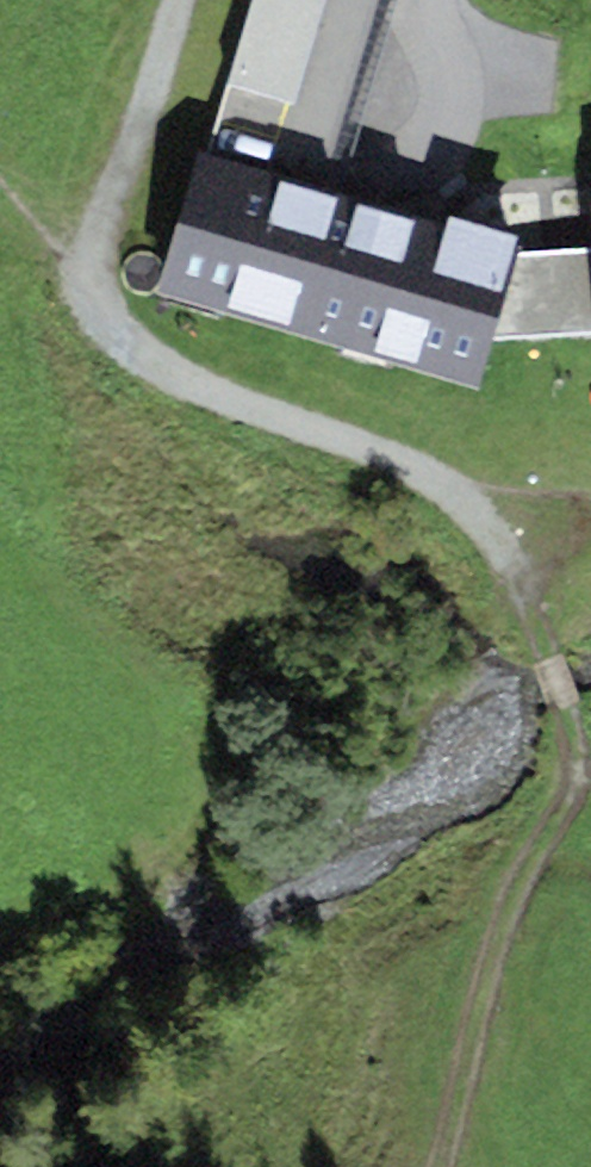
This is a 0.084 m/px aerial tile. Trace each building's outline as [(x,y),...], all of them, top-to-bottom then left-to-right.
[(325,0),(251,0),(226,86),(294,106),(325,0)] [(203,136),(154,290),(475,392),(491,341),(519,254),(524,238),(203,136)] [(519,254),(491,341),(590,339),(590,249),(519,254)]
